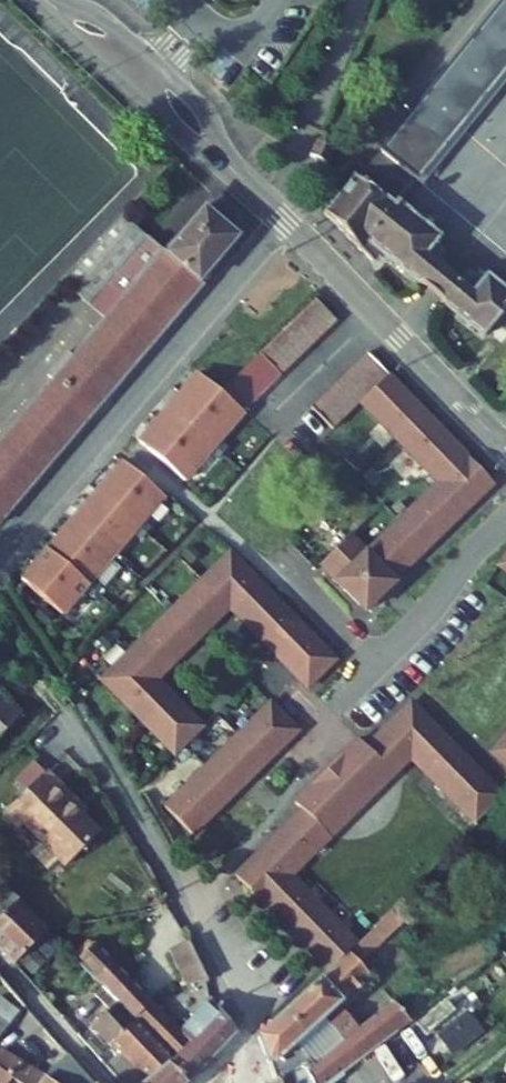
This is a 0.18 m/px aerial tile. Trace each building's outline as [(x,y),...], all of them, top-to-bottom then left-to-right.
[(505,70),(505,0),(503,0),(380,151),(399,166),(389,178),(407,192),(505,70)] [(373,263),(382,252),(413,216),(398,203),(394,208),(387,202),(378,212),(365,201),(373,190),(380,182),(365,170),(358,178),(355,176),(351,181),(347,183),(341,190),(340,195),(325,213),(373,263)] [(387,202),(373,190),(365,201),(378,212),(387,202)] [(204,285),(200,282),(247,226),(214,198),(165,254),(148,240),(107,287),(122,300),(105,320),(74,356),(69,351),(48,375),(53,380),(0,443),(0,523),(204,285)] [(413,216),(382,252),(423,286),(440,264),(445,258),(444,250),(437,244),(441,239),(431,231),(434,228),(415,213),(413,216)] [(122,300),(107,287),(148,240),(121,216),(63,284),(105,320),(122,300)] [(442,301),(459,280),(440,264),(423,286),(442,301)] [(486,337),(489,333),(505,311),(505,288),(498,281),(495,283),(480,270),(476,274),(469,272),(463,275),(459,280),(442,301),(486,337)] [(338,318),(316,296),(220,392),(244,413),(338,318)] [(489,333),(502,344),(505,340),(505,311),(489,333)] [(335,429),(362,403),(390,375),(369,354),(314,408),(335,429)] [(244,413),(220,392),(198,373),(139,441),(185,481),(244,413)] [(390,375),(362,403),(440,482),(367,553),(352,537),(321,566),(366,612),(396,583),(395,581),(495,483),(390,375)] [(123,461),(21,580),(61,614),(163,495),(123,461)] [(336,660),(231,553),(101,681),(175,756),(203,728),(157,682),(230,609),(308,688),(336,660)] [(23,714),(0,691),(0,737),(23,714)] [(412,703),(366,748),(394,776),(411,759),(439,731),(412,703)] [(193,836),(298,732),(271,704),(165,808),(193,836)] [(504,797),(439,731),(411,759),(475,823),(504,797)] [(492,752),(505,765),(505,737),(492,752)] [(359,740),(295,803),(302,811),(303,810),(331,838),(394,776),(366,748),(359,740)] [(25,825),(66,867),(99,834),(71,805),(75,801),(47,773),(6,813),(21,829),(25,825)] [(264,905),(292,877),(331,838),(303,810),(302,811),(236,877),(264,905)] [(264,905),(295,937),(324,911),(292,877),(264,905)] [(0,918),(0,948),(16,964),(48,930),(19,900),(0,918)] [(324,911),(295,937),(329,972),(351,953),(359,946),(324,911)] [(387,939),(403,925),(393,914),(377,928),(387,939)] [(209,982),(190,940),(170,950),(186,986),(209,982)] [(153,1003),(96,943),(78,960),(118,1003),(135,1020),(153,1003)] [(275,1081),(304,1068),(313,1082),(331,1082),(413,1022),(394,1002),(344,1041),(314,1065),(296,1044),(357,989),(371,976),(351,953),(329,972),(258,1036),(275,1081)] [(0,976),(0,1001),(12,1013),(23,1004),(0,976)] [(296,1044),(314,1065),(344,1041),(330,1024),(363,995),(357,989),(296,1044)] [(173,1060),(222,1013),(212,998),(182,1031),(153,1003),(135,1020),(173,1060)] [(141,1073),(127,1082),(186,1082),(169,1064),(173,1060),(135,1020),(118,1003),(92,1027),(108,1045),(111,1042),(141,1073)] [(438,1064),(483,1030),(468,1009),(422,1044),(438,1064)] [(222,1013),(173,1060),(169,1064),(186,1082),(190,1082),(237,1034),(222,1013)] [(17,1082),(51,1082),(0,1049),(0,1071),(12,1079),(17,1082)] [(304,1068),(275,1081),(271,1082),(313,1082),(304,1068)] [(12,1079),(0,1071),(0,1082),(9,1082),(12,1079)]
